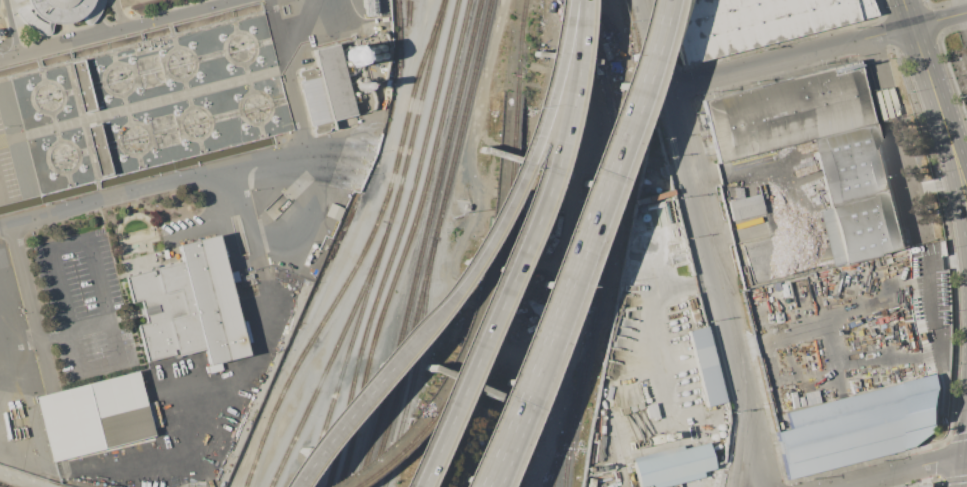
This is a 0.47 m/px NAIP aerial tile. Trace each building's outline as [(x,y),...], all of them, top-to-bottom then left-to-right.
[(25,4),(24,0),(103,0),(103,1),(102,5),(100,10),(96,15),(93,20),(89,23),(86,24),(84,23),(78,16),(73,20),(66,23),(59,23),(51,23),(52,28),(50,32),(47,34),(43,33),(37,32),(30,29),(26,25),(20,18),(16,12),(16,9),(18,7),(25,4)] [(366,15),(365,0),(375,0),(376,15),(366,15)] [(679,52),(694,0),(870,0),(876,15),(682,65),(679,52)] [(337,43),(355,115),(332,121),(334,127),(328,128),(329,130),(314,134),(298,71),(318,66),(313,49),(337,43)] [(70,63),(83,60),(96,109),(82,113),(70,63)] [(702,101),(718,163),(812,139),(829,208),(817,211),(830,267),(907,247),(858,61),(702,101)] [(87,127),(99,124),(112,173),(99,177),(87,127)] [(759,194),(764,213),(732,221),(727,201),(759,194)] [(331,203),(344,209),(338,221),(325,215),(331,203)] [(248,355),(207,365),(203,350),(178,356),(177,354),(147,362),(137,326),(147,323),(145,315),(143,316),(141,308),(143,308),(141,301),(132,303),(125,277),(155,270),(154,267),(180,261),(176,244),(218,234),(248,355)] [(706,326),(726,401),(706,406),(687,331),(706,326)] [(34,396),(52,391),(137,370),(153,435),(50,461),(34,396)] [(775,431),(790,427),(786,411),(938,373),(942,390),(938,430),(916,448),(787,479),(775,431)] [(704,477),(665,486),(652,486),(651,484),(640,486),(632,457),(681,444),(682,449),(708,443),(714,467),(702,470),(704,477)]
